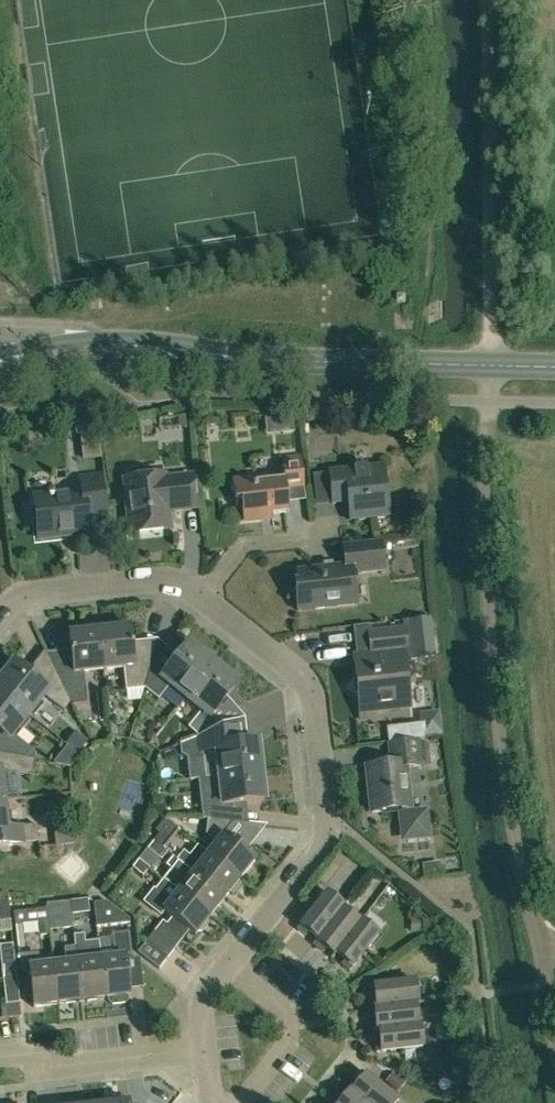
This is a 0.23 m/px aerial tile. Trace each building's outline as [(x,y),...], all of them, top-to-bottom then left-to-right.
[(281,416),(283,432),(293,431),(291,415),(281,416)] [(185,416),(178,417),(179,429),(186,428),(185,416)] [(75,436),(80,435),(98,433),(96,419),(73,422),(75,436)] [(304,486),(301,456),(281,458),(284,479),(255,482),(255,478),(232,481),(235,501),(241,501),(243,520),(273,517),(273,513),(289,511),(286,488),(304,486)] [(389,516),(383,465),(329,470),(332,503),(354,501),(356,519),(389,516)] [(145,478),(144,468),(127,470),(128,479),(125,480),(131,532),(171,528),(169,509),(196,506),(192,476),(164,479),(164,476),(145,478)] [(106,514),(102,474),(80,476),(81,491),(57,493),(56,485),(45,486),(46,494),(34,496),(38,538),(76,534),(76,538),(90,536),(88,516),(106,514)] [(301,609),(358,603),(354,573),(384,570),(381,541),(342,545),(344,565),(297,570),(301,609)] [(373,663),(356,665),(361,711),(409,707),(404,661),(435,658),(431,619),(409,621),(403,621),(403,628),(370,632),(373,663)] [(101,629),(105,668),(125,666),(127,689),(147,687),(155,653),(136,655),(134,642),(132,625),(101,629)] [(85,670),(105,668),(101,629),(70,632),(72,649),(74,662),(55,664),(68,690),(87,688),(85,670)] [(171,684),(186,696),(214,662),(191,643),(180,656),(172,666),(155,653),(147,687),(160,697),(171,684)] [(30,713),(31,711),(36,714),(43,705),(39,702),(45,693),(64,708),(71,699),(68,690),(55,664),(41,682),(28,671),(25,669),(15,661),(0,679),(0,690),(30,713)] [(214,662),(186,696),(203,709),(189,726),(200,735),(230,723),(215,710),(228,694),(238,682),(214,662)] [(30,713),(0,690),(0,729),(1,730),(0,732),(0,752),(25,756),(34,757),(36,750),(32,747),(14,732),(18,727),(23,728),(28,722),(26,718),(30,713)] [(240,742),(237,720),(200,735),(200,736),(181,745),(182,754),(192,760),(202,759),(204,776),(261,769),(258,740),(240,742)] [(65,745),(76,755),(87,742),(76,732),(65,745)] [(418,743),(418,741),(390,745),(392,764),(367,766),(372,812),(400,809),(402,834),(408,839),(424,837),(429,831),(426,810),(411,812),(410,808),(406,767),(421,765),(421,763),(431,762),(429,742),(418,743)] [(0,752),(0,766),(0,768),(0,769),(31,774),(34,757),(25,756),(0,752)] [(210,818),(233,820),(231,802),(245,800),(264,798),(261,769),(204,776),(205,778),(220,776),(222,794),(207,796),(209,811),(200,811),(200,819),(210,818)] [(4,798),(0,799),(0,844),(39,840),(37,823),(7,827),(4,798)] [(223,832),(233,820),(210,818),(207,836),(215,842),(208,852),(240,877),(255,858),(223,832)] [(56,846),(74,844),(72,828),(57,830),(54,833),(56,846)] [(160,833),(155,839),(166,848),(171,842),(160,833)] [(161,859),(167,851),(165,849),(166,848),(155,839),(147,849),(161,859)] [(240,877),(208,852),(197,843),(189,853),(184,849),(177,857),(179,858),(186,864),(225,896),(240,877)] [(179,888),(211,914),(225,896),(186,864),(179,858),(177,857),(175,855),(168,863),(172,867),(164,876),(179,888)] [(143,875),(150,868),(139,859),(133,866),(133,867),(143,875)] [(179,888),(164,876),(156,887),(154,886),(143,899),(160,912),(163,908),(173,916),(167,923),(181,935),(187,927),(195,934),(211,914),(179,888)] [(314,943),(343,905),(326,891),(297,927),(305,933),(308,930),(317,937),(313,942),(314,943)] [(72,914),(83,913),(89,912),(87,898),(85,899),(81,899),(70,900),(72,914)] [(72,914),(70,900),(47,903),(47,907),(50,933),(51,933),(50,929),(74,926),(72,914)] [(97,926),(131,923),(130,919),(129,917),(108,900),(95,902),(97,926)] [(358,920),(343,907),(344,906),(343,905),(314,943),(322,949),(325,946),(334,953),(361,918),(360,917),(358,920)] [(50,933),(47,907),(14,911),(16,924),(18,954),(21,971),(29,970),(34,1006),(58,1003),(53,962),(40,964),(39,951),(21,953),(21,947),(25,946),(23,924),(39,922),(40,934),(50,933)] [(350,968),(379,932),(361,918),(334,953),(336,951),(345,958),(342,962),(350,968)] [(12,930),(11,919),(0,920),(0,931),(12,930)] [(175,946),(183,936),(181,935),(167,923),(162,919),(155,929),(175,946)] [(420,933),(421,922),(411,921),(410,933),(420,933)] [(167,956),(175,946),(155,929),(146,939),(167,956)] [(114,955),(101,957),(106,998),(108,997),(109,1001),(112,1004),(124,1003),(127,999),(127,995),(130,995),(126,958),(132,957),(129,931),(111,933),(114,955)] [(84,940),(83,932),(73,933),(74,945),(76,945),(82,1001),(106,998),(101,957),(100,957),(98,939),(84,940)] [(159,966),(167,956),(146,939),(138,949),(159,966)] [(14,954),(13,944),(0,946),(0,949),(1,955),(14,954)] [(58,1003),(82,1001),(76,945),(74,945),(65,946),(67,961),(53,962),(58,1003)] [(3,965),(16,964),(14,954),(1,955),(3,965)] [(8,1017),(21,1016),(19,1002),(20,1002),(17,977),(4,979),(8,1017)] [(418,1002),(416,980),(370,984),(371,995),(376,994),(377,1006),(371,1006),(371,1007),(418,1002)] [(450,989),(451,998),(462,997),(461,987),(450,989)] [(418,1023),(416,1003),(418,1003),(418,1002),(371,1007),(372,1018),(376,1017),(377,1028),(421,1023),(418,1023)] [(442,1024),(444,1036),(460,1035),(459,1022),(442,1024)] [(423,1046),(421,1023),(377,1028),(377,1029),(379,1028),(381,1040),(376,1040),(377,1051),(423,1046)] [(361,1070),(355,1078),(359,1081),(352,1090),(346,1086),(367,1102),(394,1102),(398,1099),(361,1070)] [(407,1081),(394,1071),(387,1081),(400,1090),(407,1081)] [(346,1086),(339,1095),(343,1098),(339,1102),(367,1102),(346,1086)]
